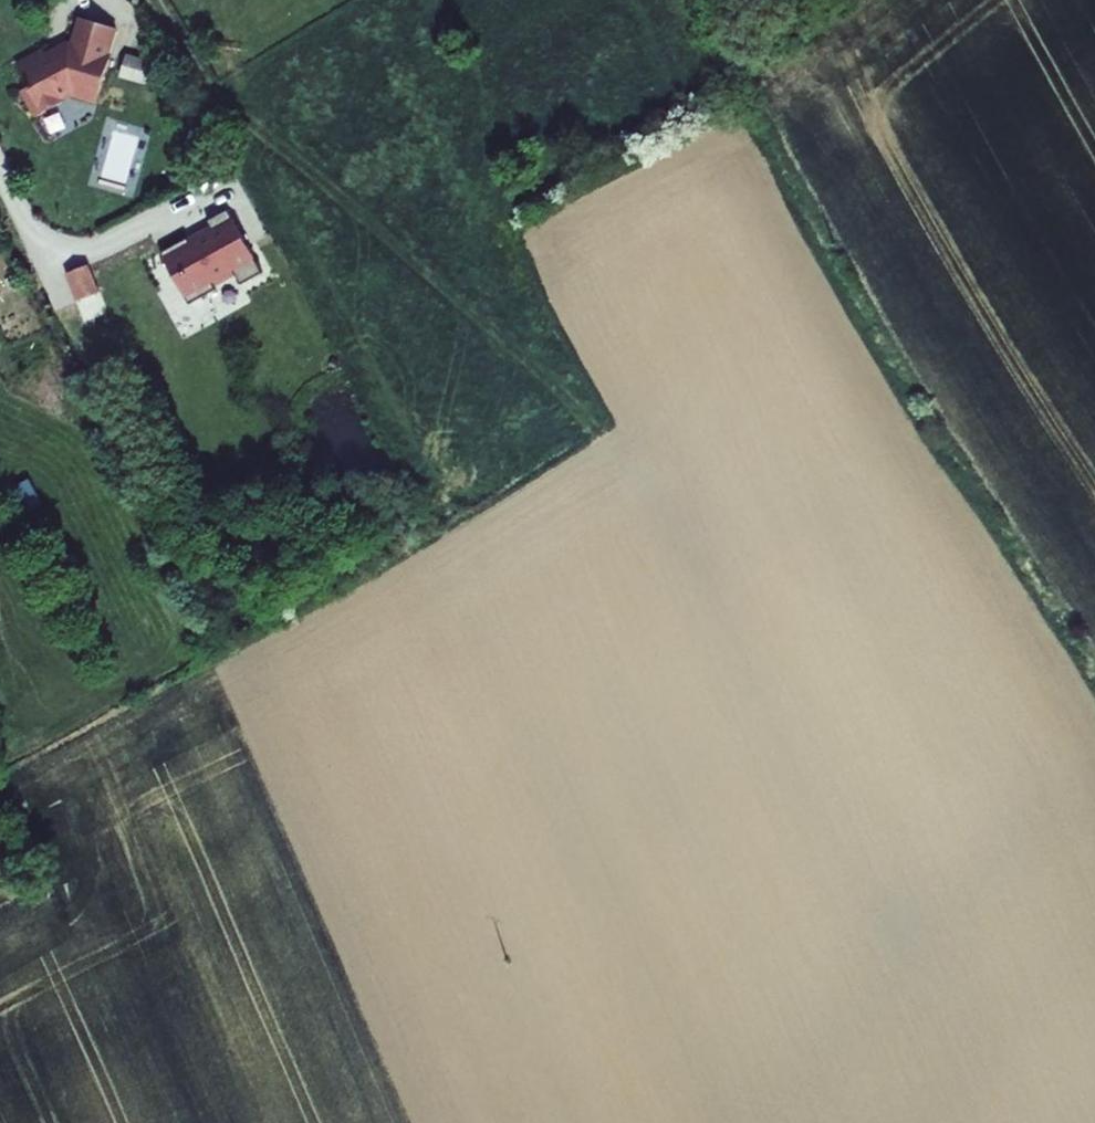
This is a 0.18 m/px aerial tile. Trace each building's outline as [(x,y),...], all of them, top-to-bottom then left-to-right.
[(73,97),(98,104),(113,53),(111,53),(119,28),(79,17),(72,41),(68,41),(46,52),(43,48),(15,63),(29,87),(20,91),(34,119),(68,100),(67,99),(73,95),(73,97)] [(211,226),(161,253),(190,304),(217,289),(216,287),(237,276),(242,284),(264,272),(229,210),(208,221),(211,226)] [(89,265),(67,276),(77,301),(100,291),(89,265)] [(339,362),(333,359),(330,365),(336,368),(339,362)] [(42,502),(29,479),(11,490),(24,513),(42,502)]
